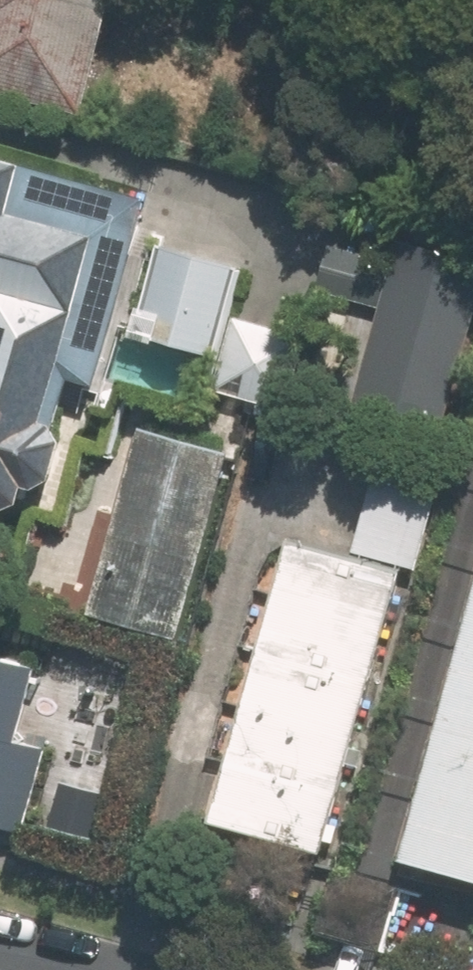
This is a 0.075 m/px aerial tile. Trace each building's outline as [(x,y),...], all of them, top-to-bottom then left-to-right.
[(98,116),(123,0),(0,0),(0,94),(98,116)] [(0,136),(0,559),(44,570),(95,374),(116,379),(168,180),(0,136)] [(322,288),(385,305),(353,423),(454,450),(472,378),(472,241),(407,223),(400,250),(337,233),(322,288)] [(213,389),(285,406),(304,327),(245,313),(260,252),(173,231),(149,331),(223,349),(213,389)] [(251,444),(154,417),(96,627),(193,654),(251,444)] [(444,461),(379,444),(353,538),(404,552),(403,556),(417,560),(444,461)] [(291,521),(214,800),(326,831),(403,556),(404,552),(353,538),(291,521)] [(404,840),(472,859),(472,589),(404,840)] [(100,849),(155,668),(0,621),(0,819),(100,849)]
